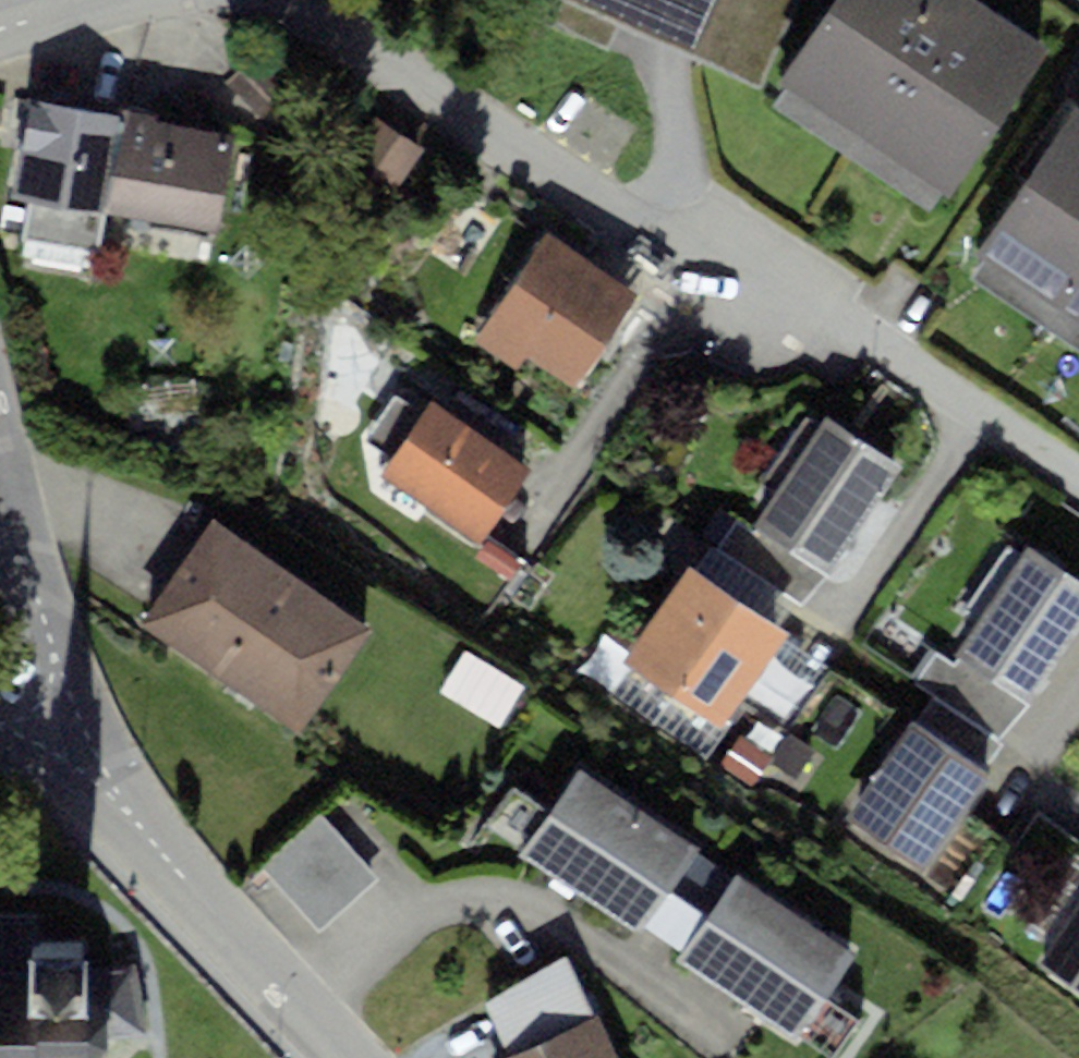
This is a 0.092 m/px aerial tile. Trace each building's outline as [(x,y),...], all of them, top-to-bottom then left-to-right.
[(566,3),(660,36),(766,74),(798,0),(567,0),(566,3)] [(785,97),(956,207),(1055,52),(973,0),(848,0),(785,97)] [(120,115),(32,99),(10,197),(26,202),(19,240),(99,252),(105,216),(120,115)] [(120,108),(120,115),(105,216),(218,233),(235,138),(155,122),(156,114),(120,108)] [(978,252),(1078,318),(1078,111),(1074,108),(978,252)] [(376,117),(344,163),(391,196),(424,149),(376,117)] [(646,298),(558,236),(484,341),(573,403),(646,298)] [(539,476),(438,409),(388,482),(490,550),(539,476)] [(836,416),(761,521),(836,574),(910,469),(836,416)] [(371,631),(211,521),(138,627),(297,736),(371,631)] [(1031,547),(957,657),(1027,704),(1078,627),(1078,579),(1031,547)] [(698,572),(630,670),(726,736),(794,637),(698,572)] [(525,685),(464,650),(439,693),(500,728),(525,685)] [(1002,743),(1027,704),(957,657),(952,665),(933,652),(912,684),(1002,743)] [(923,731),(859,829),(929,874),(993,776),(923,731)] [(698,848),(580,768),(549,813),(525,850),(520,857),(638,937),(644,928),(695,852),(698,848)] [(525,850),(549,813),(512,787),(487,823),(525,850)] [(378,878),(318,813),(259,867),(319,933),(378,878)] [(733,878),(695,852),(644,928),(682,953),(733,878)] [(855,954),(736,874),(733,878),(682,953),(676,963),(795,1043),(799,1037),(825,998),(855,954)] [(1044,963),(1078,986),(1078,910),(1044,963)] [(105,1038),(143,1031),(130,968),(88,977),(88,951),(28,952),(28,915),(0,916),(0,1057),(100,1057),(106,1050),(105,1038)] [(504,1057),(617,1057),(599,1015),(594,1017),(566,954),(485,1002),(509,1056),(504,1057)] [(825,998),(799,1037),(831,1057),(836,1057),(860,1021),(825,998)]
